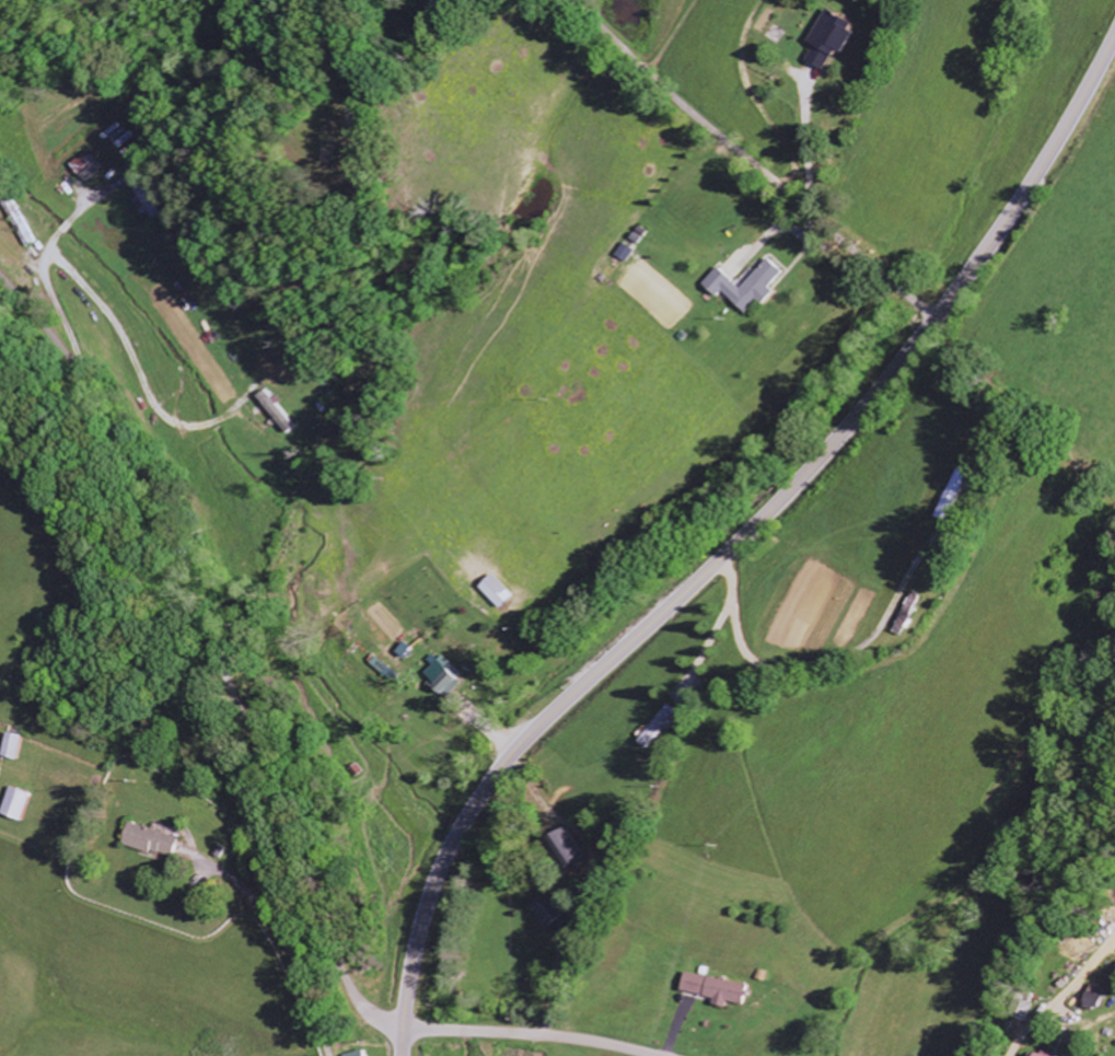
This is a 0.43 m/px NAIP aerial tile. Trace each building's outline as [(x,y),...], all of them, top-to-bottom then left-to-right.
[(813,37),(823,43),(814,61),(831,70),(855,26),(827,11),(813,37)] [(167,217),(143,178),(133,184),(142,198),(137,201),(146,216),(151,213),(158,223),(167,217)] [(791,272),(775,258),(748,288),(725,267),(708,286),(722,299),(729,292),(756,317),(781,290),(777,287),(791,272)] [(302,427),(272,391),(263,399),(292,435),(302,427)] [(955,522),(960,507),(948,503),(942,518),(955,522)] [(508,610),(521,597),(499,575),(487,588),(508,610)] [(428,674),(453,697),(468,681),(442,658),(428,674)] [(30,736),(13,732),(6,757),(23,761),(30,736)] [(29,822),(36,794),(14,788),(6,816),(29,822)] [(188,840),(137,824),(130,845),(181,861),(188,840)] [(559,838),(572,867),(588,859),(576,831),(559,838)] [(533,907),(549,929),(566,917),(550,895),(533,907)] [(751,1006),(754,985),(688,975),(685,993),(719,998),(718,1006),(733,1008),(733,1003),(751,1006)] [(1104,991),(1088,985),(1079,1007),(1095,1013),(1104,991)]
